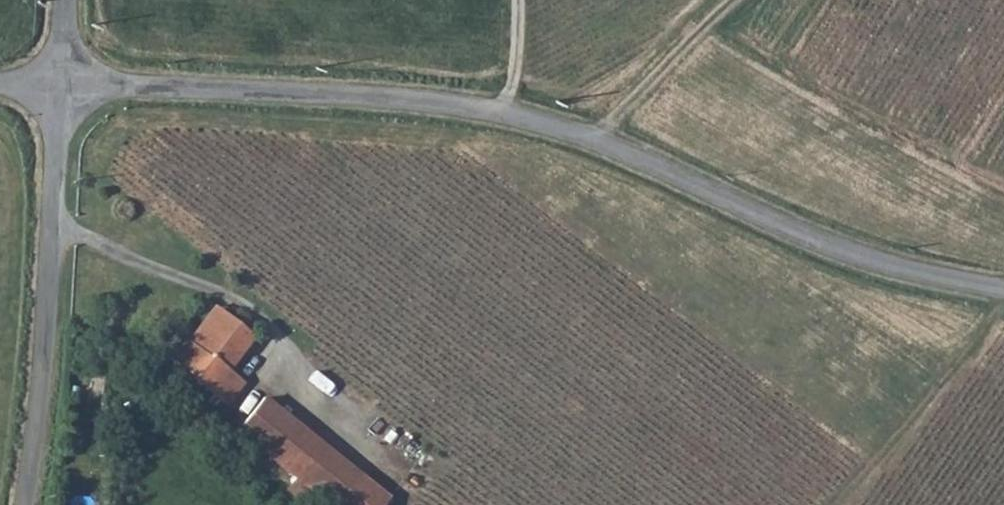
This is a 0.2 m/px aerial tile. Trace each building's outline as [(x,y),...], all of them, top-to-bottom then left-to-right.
[(187,349),(182,344),(180,342),(164,364),(219,407),(238,383),(222,370),(247,337),(216,312),(187,349)] [(393,495),(265,395),(236,432),(330,504),(385,504),(393,495)]
